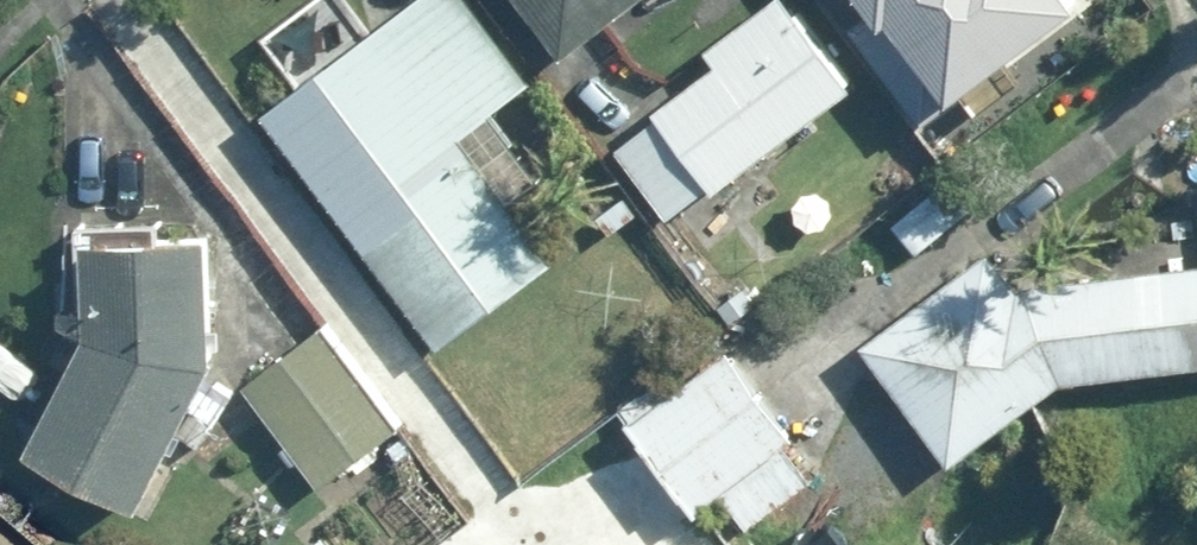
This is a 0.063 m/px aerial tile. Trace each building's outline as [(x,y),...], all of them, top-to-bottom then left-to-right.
[(259,39),(297,90),(261,117),(437,354),(552,269),(508,210),(540,186),(490,119),(530,89),(465,0),(419,0),(372,35),(346,0),(312,0),(259,39)] [(639,0),(521,0),(559,55),(639,0)] [(670,222),(707,194),(713,202),(853,97),(780,0),(779,0),(705,56),(718,73),(616,150),(670,222)] [(973,125),(1106,23),(1088,0),(876,0),(973,125)] [(950,178),(891,227),(919,261),(978,212),(950,178)] [(210,245),(83,246),(83,351),(24,460),(133,519),(211,376),(210,245)] [(998,291),(980,266),(865,348),(952,468),(1067,386),(1066,386),(1196,371),(1196,269),(998,291)] [(407,426),(330,325),(241,391),(318,493),(407,426)] [(798,440),(724,349),(623,429),(696,521),(721,501),(746,533),(810,481),(785,451),(798,440)] [(306,544),(325,544),(318,536),(306,544)]
